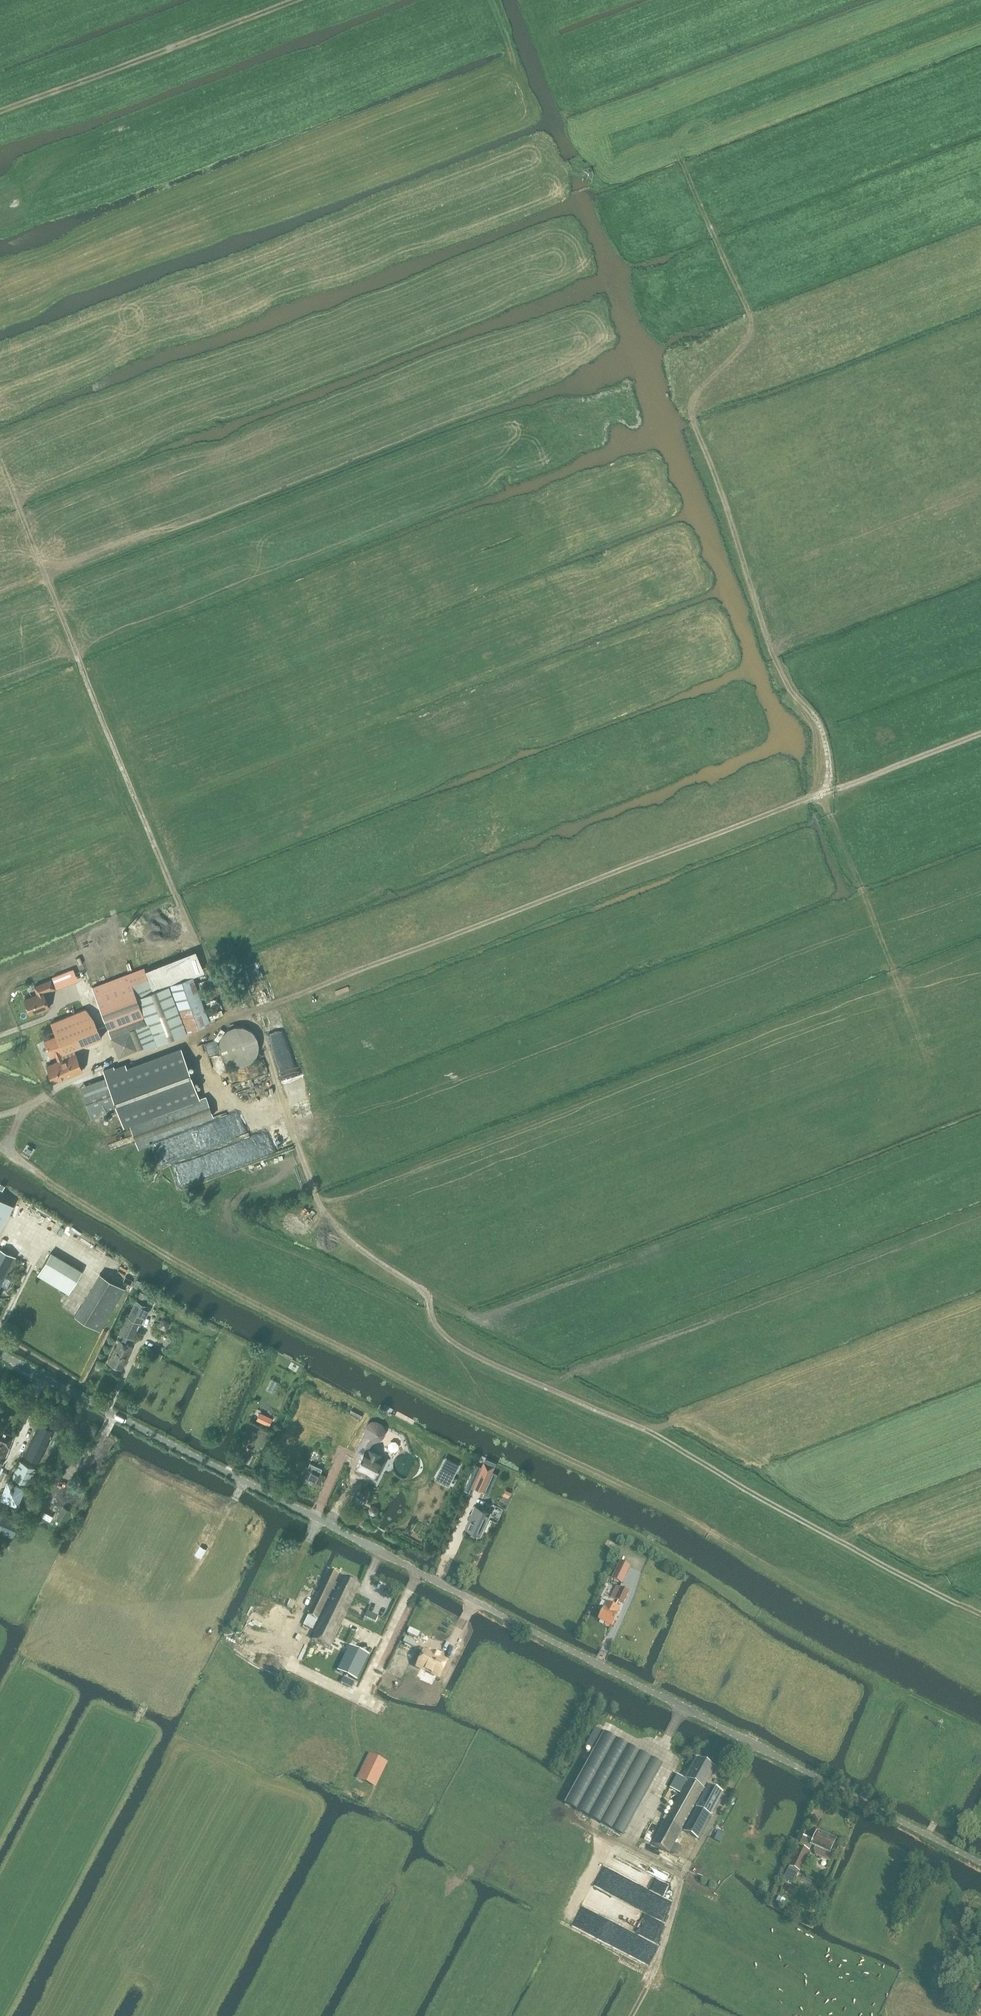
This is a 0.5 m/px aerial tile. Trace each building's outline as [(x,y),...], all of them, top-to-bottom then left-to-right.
[(193,948),(92,988),(106,1024),(142,1010),(146,1023),(136,1026),(144,1048),(157,1043),(156,1041),(209,1021),(191,973),(202,969),(193,948)] [(37,993),(24,999),(30,1013),(41,1009),(42,1010),(49,1007),(43,992),(49,990),(49,991),(55,989),(54,987),(58,986),(55,979),(51,980),(34,986),(37,993)] [(58,1037),(46,1042),(51,1055),(52,1056),(53,1056),(54,1056),(56,1055),(58,1061),(47,1065),(53,1082),(82,1070),(76,1053),(71,1055),(69,1050),(102,1037),(95,1020),(87,1010),(53,1024),(58,1037)] [(221,1056),(222,1058),(223,1059),(224,1061),(225,1062),(227,1063),(228,1064),(230,1065),(231,1065),(233,1066),(235,1066),(237,1067),(238,1067),(240,1067),(242,1066),(244,1066),(245,1065),(247,1065),(249,1064),(250,1063),(252,1062),(253,1061),(254,1059),(255,1058),(256,1056),(257,1055),(258,1053),(258,1052),(259,1050),(259,1048),(259,1046),(259,1044),(259,1043),(258,1041),(258,1039),(257,1038),(256,1036),(255,1035),(254,1033),(253,1032),(252,1031),(250,1030),(249,1029),(247,1028),(246,1027),(244,1026),(242,1026),(240,1026),(239,1026),(237,1026),(235,1026),(233,1026),(232,1027),(230,1028),(228,1028),(227,1029),(225,1030),(224,1032),(223,1033),(222,1034),(221,1036),(220,1037),(219,1039),(219,1041),(218,1043),(218,1044),(218,1046),(218,1048),(218,1050),(219,1051),(219,1053),(220,1055),(221,1056)] [(130,1124),(139,1148),(150,1144),(148,1138),(213,1114),(206,1096),(199,1098),(181,1048),(106,1076),(106,1078),(80,1087),(91,1117),(117,1108),(124,1126),(130,1124)] [(13,1203),(0,1196),(0,1226),(13,1203)] [(0,1286),(16,1257),(0,1248),(0,1286)] [(38,1274),(68,1293),(81,1272),(50,1254),(38,1274)] [(103,1279),(78,1320),(98,1332),(122,1290),(103,1279)] [(138,1296),(145,1300),(147,1296),(140,1291),(138,1296)] [(119,1341),(108,1363),(122,1370),(132,1348),(124,1343),(127,1336),(133,1338),(141,1323),(139,1322),(147,1306),(136,1301),(128,1317),(127,1316),(119,1332),(124,1334),(121,1342),(119,1341)] [(260,1412),(257,1419),(269,1425),(272,1418),(260,1412)] [(24,1454),(39,1461),(54,1429),(39,1422),(24,1454)] [(1,1465),(14,1435),(0,1429),(0,1468),(1,1465)] [(367,1473),(374,1477),(378,1470),(376,1469),(378,1465),(379,1466),(382,1459),(377,1456),(377,1453),(371,1450),(370,1452),(364,1449),(355,1467),(362,1470),(363,1468),(367,1471),(367,1473)] [(445,1458),(440,1467),(454,1475),(459,1466),(445,1458)] [(12,1477),(28,1485),(36,1469),(20,1461),(12,1477)] [(320,1473),(322,1468),(310,1462),(308,1467),(306,1466),(300,1477),(319,1487),(325,1475),(320,1473)] [(473,1470),(465,1489),(471,1492),(474,1486),(483,1490),(489,1477),(479,1473),(473,1470)] [(371,1506),(369,1509),(370,1512),(373,1514),(376,1513),(378,1510),(377,1507),(374,1505),(371,1506)] [(469,1519),(465,1526),(480,1533),(489,1512),(474,1506),(471,1513),(469,1512),(466,1518),(469,1519)] [(63,1507),(58,1516),(64,1520),(69,1511),(63,1507)] [(14,1536),(22,1519),(0,1509),(0,1530),(14,1536)] [(45,1512),(42,1516),(51,1520),(53,1516),(45,1512)] [(437,1539),(433,1537),(429,1544),(433,1546),(437,1539)] [(612,1579),(622,1584),(629,1567),(620,1563),(612,1579)] [(330,1572),(304,1626),(313,1630),(332,1590),(333,1590),(335,1585),(339,1577),(330,1572)] [(336,1592),(312,1641),(330,1649),(360,1587),(343,1579),(339,1587),(335,1585),(333,1590),(336,1592)] [(611,1598),(624,1604),(629,1592),(616,1587),(611,1598)] [(290,1601),(287,1607),(287,1608),(292,1610),(295,1603),(290,1601)] [(598,1620),(612,1628),(617,1616),(616,1616),(619,1609),(607,1602),(598,1620)] [(367,1612),(364,1618),(375,1623),(378,1618),(367,1612)] [(349,1647),(337,1672),(357,1681),(369,1656),(349,1647)] [(425,1653),(417,1668),(420,1670),(436,1677),(439,1679),(446,1663),(425,1653)] [(344,1678),(341,1684),(352,1689),(355,1684),(344,1678)] [(593,1753),(565,1805),(620,1836),(659,1765),(639,1754),(595,1730),(586,1748),(593,1753)] [(369,1766),(364,1776),(360,1775),(358,1779),(375,1787),(386,1764),(370,1756),(366,1764),(369,1766)] [(665,1821),(664,1821),(651,1844),(669,1854),(682,1830),(681,1829),(701,1792),(703,1794),(683,1831),(697,1839),(722,1793),(708,1786),(705,1790),(703,1789),(714,1770),(697,1760),(686,1780),(677,1775),(669,1790),(679,1796),(665,1821)] [(826,1838),(816,1834),(811,1846),(815,1848),(813,1851),(815,1856),(829,1862),(831,1856),(829,1855),(835,1840),(826,1836),(826,1838)] [(808,1853),(798,1848),(783,1881),(793,1885),(808,1853)] [(802,1879),(797,1891),(808,1896),(813,1884),(802,1879)]
